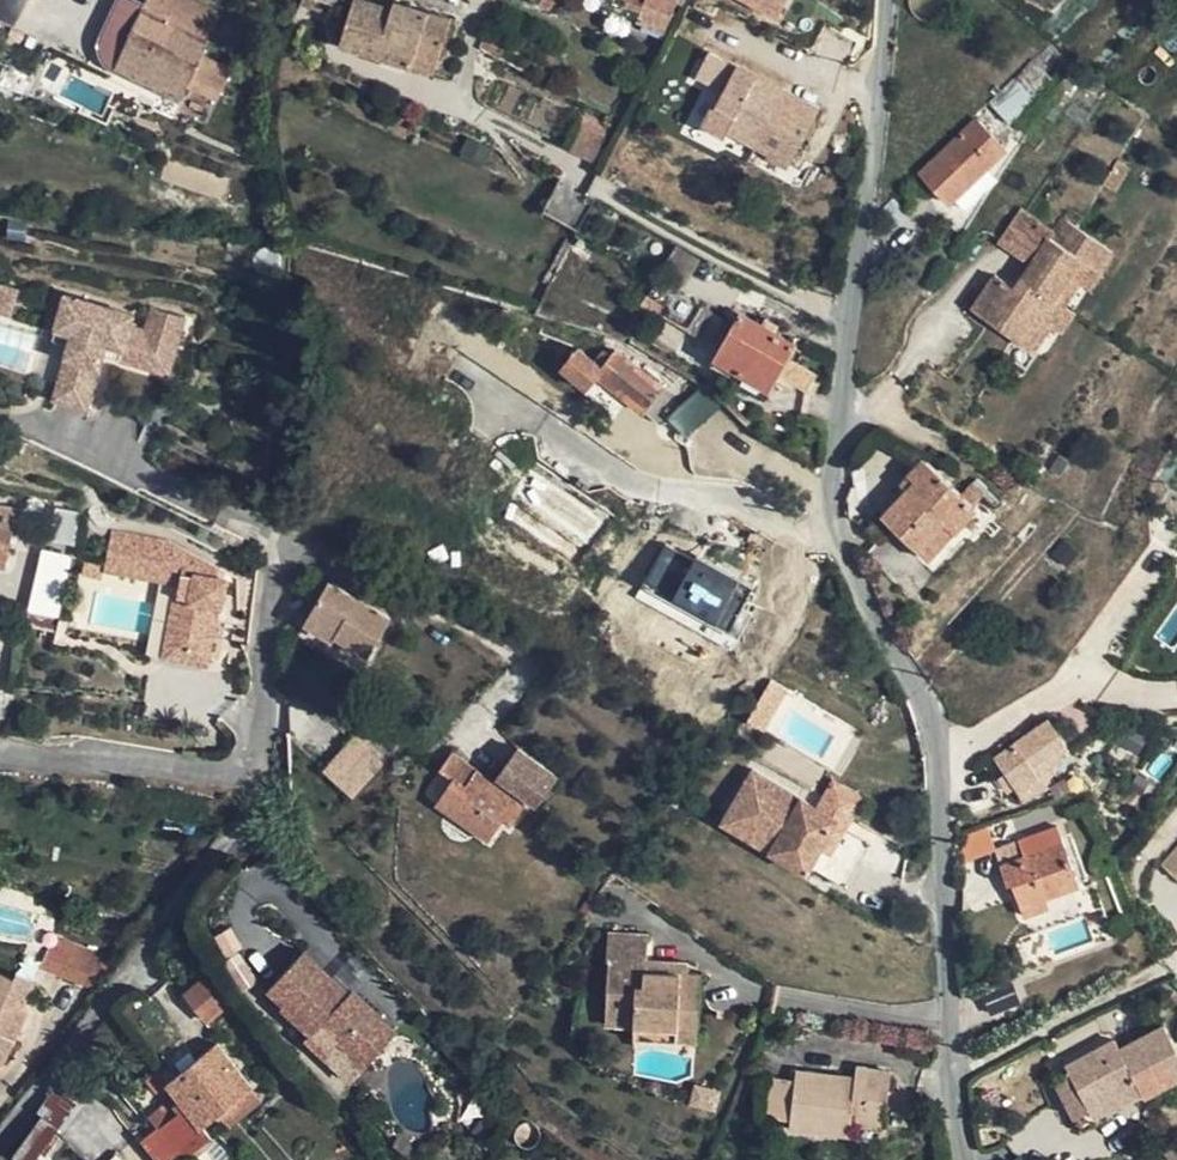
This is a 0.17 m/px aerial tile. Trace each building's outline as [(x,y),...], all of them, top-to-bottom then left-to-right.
[(140,13),(208,46),(205,56),(232,69),(250,31),(183,0),(146,0),(140,13)] [(639,10),(643,0),(625,0),(623,5),(639,10)] [(639,10),(636,16),(670,31),(683,2),(679,0),(643,0),(639,10)] [(788,0),(724,0),(781,21),(788,0)] [(390,15),(356,6),(346,49),(416,67),(423,40),(447,44),(453,20),(407,10),(405,19),(390,15)] [(392,6),(390,15),(405,19),(407,10),(392,6)] [(205,56),(208,46),(140,13),(120,56),(217,102),(232,69),(205,56)] [(5,37),(40,51),(44,39),(10,25),(5,37)] [(447,44),(423,40),(416,67),(439,72),(444,50),(447,44)] [(464,55),(444,50),(439,72),(458,78),(464,55)] [(1052,77),(1032,58),(1006,84),(1026,104),(1052,77)] [(757,75),(737,64),(705,124),(725,134),(729,126),(764,144),(763,149),(789,162),(818,108),(784,90),(779,102),(751,87),(757,75)] [(760,77),(757,75),(751,87),(779,102),(784,90),(760,77)] [(1005,146),(977,117),(921,173),(947,201),(1005,146)] [(572,146),(597,157),(609,133),(585,120),(572,146)] [(999,241),(1032,264),(1053,233),(1021,210),(999,241)] [(994,275),(970,309),(1026,349),(1045,324),(1060,304),(1075,281),(1086,264),(1101,275),(1116,256),(1062,220),(1053,233),(1032,264),(1013,289),(994,275)] [(586,259),(589,251),(575,246),(556,290),(576,299),(593,261),(586,259)] [(1090,291),(1101,275),(1086,264),(1075,281),(1090,291)] [(703,303),(659,276),(643,301),(690,329),(700,309),(703,303)] [(0,283),(0,310),(10,313),(17,288),(0,283)] [(131,313),(64,294),(54,326),(73,331),(70,342),(54,398),(87,407),(104,354),(169,373),(187,318),(151,307),(143,329),(128,324),(131,313)] [(1073,314),(1060,304),(1045,324),(1060,333),(1073,314)] [(725,324),(700,309),(690,329),(714,344),(725,324)] [(741,309),(733,323),(715,354),(772,386),(781,371),(789,356),(795,347),(798,342),(741,309)] [(73,331),(54,326),(51,337),(70,342),(73,331)] [(807,348),(798,342),(795,347),(804,352),(807,348)] [(580,346),(563,367),(589,389),(597,378),(604,370),(650,405),(664,387),(616,349),(611,354),(607,352),(602,353),(598,355),(595,358),(580,346)] [(823,376),(789,356),(781,371),(815,391),(823,376)] [(680,399),(664,387),(650,405),(604,370),(597,378),(658,425),(680,399)] [(963,490),(924,458),(902,482),(907,487),(884,516),(929,556),(976,504),(974,502),(984,491),(972,480),(963,490)] [(71,544),(76,512),(55,508),(50,540),(71,544)] [(0,517),(0,528),(13,530),(15,520),(0,517)] [(11,542),(13,530),(0,528),(0,562),(6,563),(11,542)] [(166,540),(111,529),(104,565),(179,580),(165,651),(203,658),(214,603),(218,604),(223,581),(216,580),(218,568),(166,540)] [(659,546),(640,593),(730,629),(749,582),(659,546)] [(41,549),(27,611),(56,618),(70,556),(41,549)] [(392,617),(331,581),(307,620),(334,636),(333,642),(366,661),(392,617)] [(298,633),(359,670),(366,661),(333,642),(334,636),(307,620),(298,633)] [(1050,758),(1050,740),(1061,733),(1054,721),(1041,728),(1038,724),(995,755),(1005,771),(1000,775),(1009,790),(1016,785),(1024,798),(1047,783),(1039,769),(1047,763),(1046,762),(1050,758)] [(387,759),(356,732),(324,768),(355,796),(387,759)] [(440,767),(454,777),(465,786),(476,769),(452,751),(440,767)] [(465,786),(454,777),(437,801),(489,839),(502,821),(506,817),(514,821),(526,804),(532,809),(553,780),(523,759),(502,788),(476,769),(465,786)] [(821,850),(839,819),(820,808),(753,770),(722,821),(808,872),(821,850)] [(839,777),(820,808),(839,819),(821,850),(832,855),(868,795),(839,777)] [(510,826),(514,821),(506,817),(502,821),(510,826)] [(995,850),(1004,873),(1009,872),(1012,882),(1025,916),(1048,907),(1045,898),(1080,883),(1063,841),(1026,854),(1020,841),(995,850)] [(1168,865),(1176,874),(1176,855),(1168,865)] [(1008,883),(1012,882),(1009,872),(1004,873),(1008,883)] [(86,982),(104,951),(48,928),(34,959),(86,982)] [(649,937),(610,934),(607,1022),(635,1025),(698,1028),(701,975),(688,974),(647,972),(648,960),(649,937)] [(367,1064),(396,1032),(351,991),(348,994),(305,955),(270,993),(286,1008),(285,1011),(310,1034),(322,1022),(367,1064)] [(688,974),(689,964),(648,960),(647,972),(688,974)] [(4,1062),(30,1010),(22,1005),(15,1003),(19,994),(25,997),(35,977),(18,969),(12,979),(0,973),(0,1060),(4,1062)] [(208,1018),(234,995),(213,970),(188,992),(208,1018)] [(22,1005),(25,997),(19,994),(15,1003),(22,1005)] [(1066,1055),(1069,1062),(1085,1096),(1090,1105),(1139,1081),(1141,1087),(1176,1070),(1176,1042),(1166,1020),(1122,1040),(1106,1048),(1102,1037),(1066,1055)] [(698,1042),(698,1028),(635,1025),(634,1039),(698,1042)] [(169,1081),(182,1096),(204,1124),(215,1115),(252,1087),(236,1066),(217,1081),(199,1058),(169,1081)] [(1085,1096),(1069,1062),(1053,1071),(1070,1104),(1085,1096)] [(790,1127),(826,1131),(828,1111),(853,1115),(851,1125),(885,1129),(890,1074),(858,1070),(857,1079),(856,1086),(830,1083),(831,1076),(797,1073),(796,1083),(791,1119),(790,1127)] [(857,1079),(831,1076),(830,1083),(856,1086),(857,1079)] [(770,1116),(791,1119),(796,1083),(774,1082),(770,1116)] [(226,1128),(263,1101),(252,1087),(215,1115),(226,1128)] [(42,1115),(14,1152),(24,1159),(31,1159),(75,1101),(57,1089),(39,1111),(42,1115)] [(182,1096),(175,1103),(180,1111),(147,1138),(165,1159),(180,1159),(212,1135),(204,1124),(182,1096)] [(850,1134),(851,1125),(853,1115),(828,1111),(826,1131),(850,1134)]
